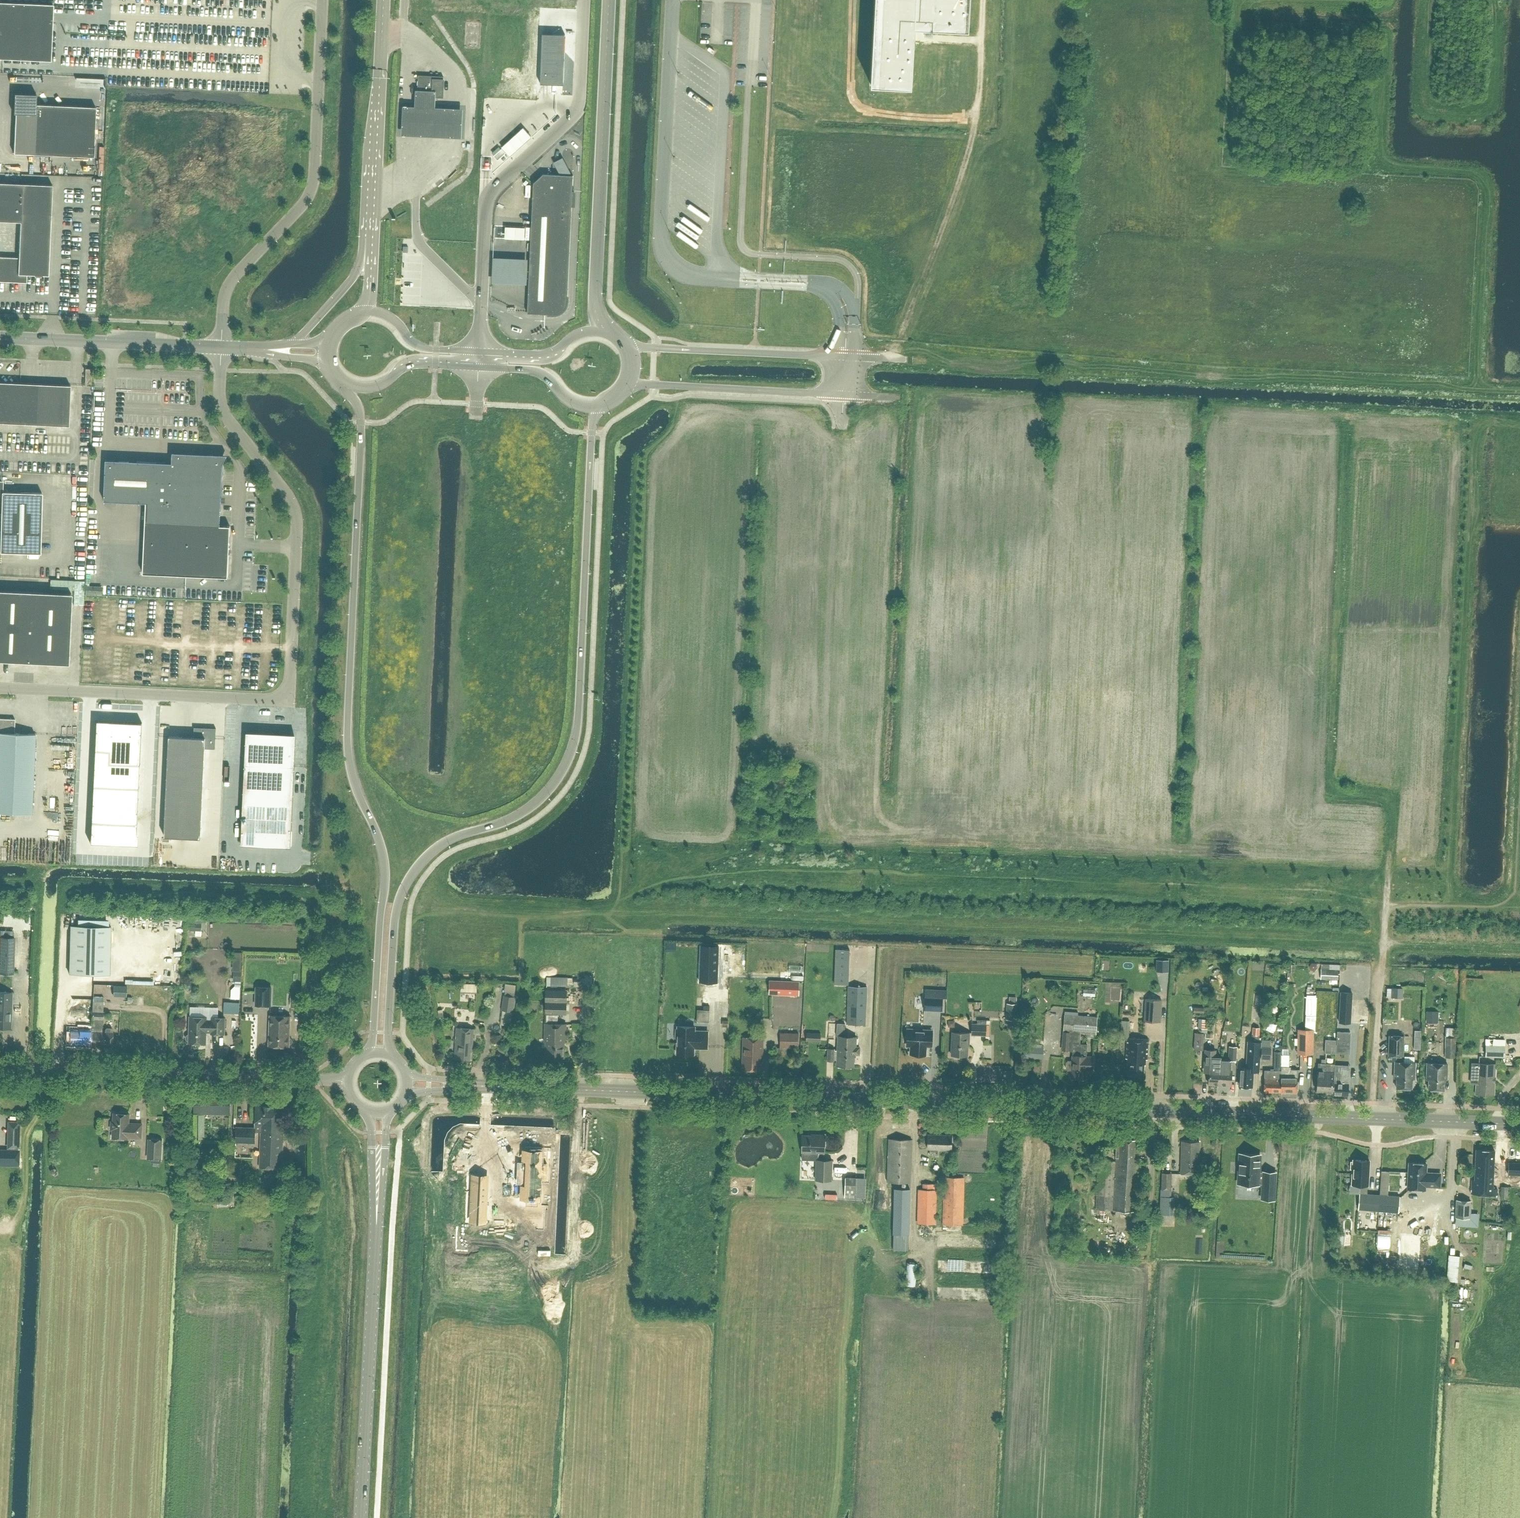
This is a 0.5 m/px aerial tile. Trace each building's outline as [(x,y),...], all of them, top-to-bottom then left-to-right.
[(50,60),(52,4),(1,2),(1,0),(0,0),(0,58),(2,59),(50,60)] [(871,85),(911,87),(914,27),(968,30),(970,0),(875,0),(871,85)] [(541,33),(539,83),(562,84),(564,34),(541,33)] [(443,81),(443,76),(418,75),(417,91),(418,91),(417,95),(442,96),(443,81)] [(411,106),(403,106),(402,136),(410,136),(454,138),(464,138),(465,109),(454,109),(437,108),(437,92),(417,91),(416,106),(411,106)] [(93,157),(95,107),(35,104),(36,94),(14,93),(13,113),(15,113),(13,153),(93,157)] [(79,158),(78,172),(94,172),(95,158),(79,158)] [(533,183),(527,313),(553,314),(555,314),(558,313),(560,312),(563,311),(564,308),(566,306),(567,303),(567,301),(572,205),(574,206),(574,192),(572,192),(573,175),(568,175),(543,174),(539,178),(533,183)] [(86,177),(87,191),(96,190),(95,176),(86,177)] [(20,222),(22,184),(0,183),(0,221),(20,222)] [(20,222),(18,257),(0,257),(0,281),(26,282),(26,274),(48,275),(52,185),(22,184),(20,222)] [(70,385),(0,382),(0,422),(68,425),(70,385)] [(172,452),(172,453),(172,463),(106,460),(104,501),(146,503),(143,573),(228,577),(230,526),(220,525),(222,465),(227,455),(172,452)] [(0,481),(0,512),(1,512),(0,533),(0,552),(40,553),(42,493),(1,492),(2,481),(0,481)] [(31,627),(33,592),(0,590),(0,625),(31,627)] [(31,627),(29,662),(68,664),(71,594),(33,592),(31,627)] [(29,662),(31,627),(0,625),(0,661),(29,662)] [(31,814),(35,734),(14,733),(14,719),(0,718),(0,812),(31,814)] [(142,723),(95,720),(89,842),(136,845),(142,723)] [(169,736),(164,836),(201,838),(205,747),(214,748),(215,728),(194,727),(194,737),(169,736)] [(245,764),(241,845),(291,847),(295,767),(291,767),(292,747),(273,746),(273,744),(267,743),(267,745),(250,745),(249,765),(245,764)] [(110,926),(70,925),(68,973),(109,974),(110,926)] [(1,953),(0,973),(12,973),(14,937),(13,937),(13,930),(0,930),(0,936),(2,937),(1,953)] [(702,945),(701,981),(713,982),(714,958),(730,958),(730,946),(702,945)] [(848,984),(849,949),(834,949),(833,984),(848,984)] [(1327,966),(1327,968),(1320,968),(1320,978),(1337,980),(1338,969),(1336,969),(1336,967),(1327,966)] [(241,980),(241,970),(233,970),(233,980),(241,980)] [(799,995),(799,981),(783,980),(783,982),(769,981),(768,994),(799,995)] [(463,992),(479,991),(478,981),(462,983),(463,992)] [(256,986),(255,1006),(271,1006),(272,987),(256,986)] [(837,1000),(847,1000),(846,1024),(865,1024),(866,987),(847,986),(847,987),(838,986),(837,1000)] [(1403,997),(1403,987),(1391,987),(1391,997),(1403,997)] [(549,1021),(549,1014),(566,1015),(567,990),(545,989),(544,1014),(545,1014),(545,1020),(549,1021)] [(10,1028),(11,992),(0,992),(0,1028),(10,1028)] [(1352,992),(1341,992),(1339,1022),(1350,1022),(1352,992)] [(514,996),(504,995),(502,1010),(512,1011),(514,996)] [(92,1014),(91,1021),(91,1027),(90,1045),(111,1046),(112,1032),(112,1029),(110,1027),(106,1027),(104,1029),(104,1031),(102,1031),(102,1020),(102,1001),(103,1001),(103,996),(92,996),(92,1001),(92,1004),(92,1014)] [(924,1009),(934,1009),(934,997),(924,997),(924,1009)] [(1161,999),(1145,998),(1144,1020),(1160,1021),(1161,999)] [(1016,1003),(1006,1002),(1006,1017),(1015,1018),(1016,1003)] [(1067,1070),(1071,1070),(1070,1077),(1084,1078),(1084,1070),(1091,1070),(1092,1057),(1086,1056),(1086,1044),(1074,1043),(1074,1032),(1096,1033),(1097,1017),(1064,1014),(1062,1044),(1070,1045),(1070,1044),(1072,1044),(1071,1061),(1067,1061),(1065,1062),(1065,1068),(1067,1070)] [(1297,1053),(1313,1054),(1313,1029),(1315,1029),(1315,1014),(1305,1014),(1305,1028),(1298,1028),(1297,1053)] [(270,1015),(269,1045),(289,1046),(289,1044),(290,1044),(291,1043),(292,1042),(292,1041),(292,1040),(292,1039),(290,1038),(289,1037),(290,1016),(270,1015)] [(187,1035),(186,1036),(186,1037),(186,1038),(186,1039),(188,1040),(189,1040),(189,1042),(206,1043),(206,1033),(224,1033),(225,1017),(190,1016),(189,1034),(188,1034),(187,1035)] [(977,1018),(976,1023),(971,1023),(970,1035),(985,1036),(986,1023),(986,1019),(977,1018)] [(1121,1019),(1121,1027),(1120,1036),(1128,1037),(1130,1020),(1121,1019)] [(855,1057),(855,1054),(860,1054),(860,1046),(855,1046),(856,1037),(844,1036),(845,1023),(837,1022),(836,1036),(837,1036),(836,1065),(853,1066),(853,1057),(855,1057)] [(566,1042),(567,1024),(545,1023),(544,1042),(545,1042),(545,1057),(563,1057),(564,1042),(566,1042)] [(676,1028),(675,1037),(677,1037),(677,1053),(693,1054),(693,1046),(698,1046),(698,1047),(707,1047),(707,1031),(694,1031),(694,1026),(678,1026),(678,1028),(676,1028)] [(1259,1034),(1260,1027),(1252,1026),(1252,1034),(1259,1034)] [(69,1044),(90,1045),(91,1027),(81,1027),(81,1030),(70,1030),(69,1044)] [(455,1042),(454,1058),(469,1059),(470,1051),(471,1051),(473,1028),(456,1027),(455,1042)] [(1445,1027),(1445,1037),(1444,1057),(1455,1057),(1456,1027),(1445,1027)] [(932,1030),(908,1029),(907,1045),(911,1045),(911,1053),(926,1054),(926,1044),(931,1045),(932,1030)] [(1349,1045),(1350,1032),(1337,1031),(1336,1044),(1349,1045)] [(798,1048),(798,1032),(779,1032),(779,1047),(798,1048)] [(960,1056),(960,1055),(967,1056),(967,1041),(968,1042),(969,1033),(952,1032),(951,1055),(952,1055),(952,1056),(954,1057),(958,1058),(960,1056)] [(1204,1032),(1195,1032),(1194,1049),(1203,1049),(1204,1032)] [(821,1043),(821,1034),(809,1033),(809,1042),(821,1043)] [(1260,1042),(1259,1042),(1259,1035),(1251,1034),(1251,1042),(1247,1042),(1245,1068),(1239,1067),(1238,1085),(1252,1086),(1253,1068),(1258,1068),(1260,1042)] [(1414,1078),(1415,1062),(1401,1062),(1401,1056),(1403,1056),(1403,1036),(1389,1035),(1388,1055),(1396,1055),(1396,1061),(1394,1061),(1394,1077),(1396,1078),(1396,1087),(1411,1088),(1412,1078),(1414,1078)] [(762,1038),(743,1037),(742,1068),(761,1069),(762,1038)] [(1126,1059),(1126,1064),(1127,1064),(1127,1074),(1142,1075),(1143,1065),(1144,1065),(1145,1059),(1146,1059),(1147,1039),(1126,1037),(1125,1059),(1126,1059)] [(1504,1057),(1505,1039),(1485,1038),(1485,1056),(1504,1057)] [(1335,1053),(1336,1040),(1325,1039),(1324,1053),(1335,1053)] [(1044,1047),(1035,1046),(1024,1046),(1023,1056),(1043,1057),(1044,1047)] [(1228,1060),(1222,1060),(1220,1084),(1230,1085),(1231,1070),(1230,1070),(1230,1060),(1235,1060),(1236,1046),(1229,1046),(1228,1060)] [(1261,1046),(1260,1058),(1269,1059),(1269,1047),(1261,1046)] [(1208,1084),(1220,1084),(1222,1060),(1220,1060),(1221,1056),(1215,1055),(1215,1050),(1204,1050),(1204,1063),(1203,1072),(1209,1072),(1208,1084)] [(1290,1063),(1290,1052),(1282,1052),(1282,1063),(1290,1063)] [(1348,1065),(1348,1056),(1339,1057),(1340,1066),(1348,1065)] [(1333,1094),(1334,1072),(1334,1063),(1326,1063),(1326,1059),(1321,1059),(1321,1063),(1318,1063),(1318,1070),(1317,1070),(1316,1091),(1332,1091),(1332,1094),(1333,1094)] [(1495,1064),(1476,1063),(1471,1062),(1470,1083),(1475,1083),(1475,1093),(1493,1095),(1495,1064)] [(1428,1088),(1444,1089),(1444,1079),(1446,1079),(1447,1063),(1427,1063),(1426,1079),(1428,1079),(1428,1088)] [(1282,1066),(1282,1070),(1280,1070),(1280,1092),(1296,1092),(1296,1069),(1290,1068),(1290,1066),(1282,1066)] [(1334,1072),(1333,1094),(1348,1095),(1349,1069),(1341,1069),(1341,1072),(1334,1072)] [(1280,1092),(1280,1070),(1264,1070),(1264,1091),(1280,1092)] [(194,1094),(194,1111),(230,1112),(230,1095),(194,1094)] [(279,1123),(280,1106),(256,1105),(255,1127),(236,1127),(235,1142),(254,1142),(255,1132),(261,1132),(260,1166),(281,1167),(283,1123),(279,1123)] [(111,1121),(111,1129),(113,1129),(112,1137),(128,1138),(128,1137),(141,1138),(142,1123),(129,1123),(129,1113),(127,1113),(127,1111),(121,1111),(120,1113),(114,1113),(113,1121),(111,1121)] [(9,1148),(19,1148),(20,1122),(10,1122),(9,1148)] [(938,1149),(951,1149),(951,1134),(927,1133),(927,1149),(929,1149),(929,1154),(937,1154),(938,1149)] [(801,1159),(816,1160),(815,1179),(831,1180),(832,1160),(823,1159),(823,1152),(824,1152),(824,1135),(815,1134),(815,1135),(802,1135),(801,1151),(802,1151),(801,1159)] [(161,1159),(162,1139),(150,1138),(149,1158),(161,1159)] [(887,1181),(910,1182),(911,1139),(888,1138),(887,1181)] [(1138,1139),(1116,1138),(1115,1161),(1098,1160),(1096,1209),(1136,1211),(1138,1156),(1137,1156),(1138,1139)] [(1181,1141),(1180,1173),(1198,1174),(1199,1142),(1181,1141)] [(887,1165),(886,1145),(876,1145),(877,1165),(887,1165)] [(526,1193),(526,1204),(538,1205),(539,1182),(537,1182),(538,1173),(539,1173),(539,1172),(545,1172),(545,1173),(546,1173),(547,1162),(539,1162),(540,1150),(531,1150),(531,1157),(528,1157),(529,1154),(524,1154),(523,1161),(517,1161),(517,1162),(519,1162),(519,1181),(526,1182),(526,1188),(525,1188),(525,1193),(526,1193)] [(1484,1163),(1485,1150),(1476,1150),(1475,1180),(1471,1180),(1471,1193),(1483,1194),(1485,1163),(1484,1163)] [(1485,1163),(1483,1194),(1497,1195),(1497,1188),(1492,1188),(1494,1150),(1485,1150),(1484,1163),(1485,1163)] [(1258,1184),(1260,1154),(1240,1153),(1238,1183),(1258,1184)] [(1378,1211),(1379,1194),(1366,1193),(1367,1185),(1369,1160),(1353,1159),(1353,1161),(1350,1161),(1350,1168),(1352,1169),(1351,1184),(1360,1185),(1359,1193),(1358,1192),(1357,1209),(1378,1211)] [(1409,1162),(1408,1188),(1425,1189),(1425,1185),(1439,1186),(1440,1173),(1425,1172),(1426,1163),(1409,1162)] [(1274,1199),(1274,1184),(1275,1172),(1263,1171),(1262,1198),(1274,1199)] [(1161,1172),(1161,1189),(1161,1196),(1160,1196),(1160,1207),(1173,1207),(1173,1196),(1170,1196),(1170,1189),(1171,1173),(1161,1172)] [(1508,1173),(1507,1186),(1517,1186),(1517,1181),(1519,1181),(1519,1174),(1508,1173)] [(942,1224),(962,1224),(963,1177),(944,1176),(942,1224)] [(845,1177),(844,1197),(854,1197),(855,1177),(845,1177)] [(473,1183),(471,1212),(485,1213),(486,1183),(473,1183)] [(936,1190),(935,1190),(935,1184),(923,1183),(923,1189),(918,1189),(917,1223),(939,1224),(940,1220),(935,1220),(936,1190)] [(887,1199),(887,1189),(879,1188),(878,1199),(887,1199)] [(893,1233),(892,1250),(908,1250),(908,1234),(909,1234),(910,1188),(893,1188),(893,1233)] [(1399,1196),(1379,1194),(1378,1211),(1398,1212),(1399,1196)] [(1455,1216),(1462,1217),(1461,1221),(1474,1221),(1475,1213),(1470,1212),(1470,1201),(1456,1200),(1455,1216)] [(1162,1222),(1174,1222),(1174,1214),(1162,1213),(1162,1222)] [(906,1280),(916,1280),(916,1258),(907,1258),(906,1280)]
